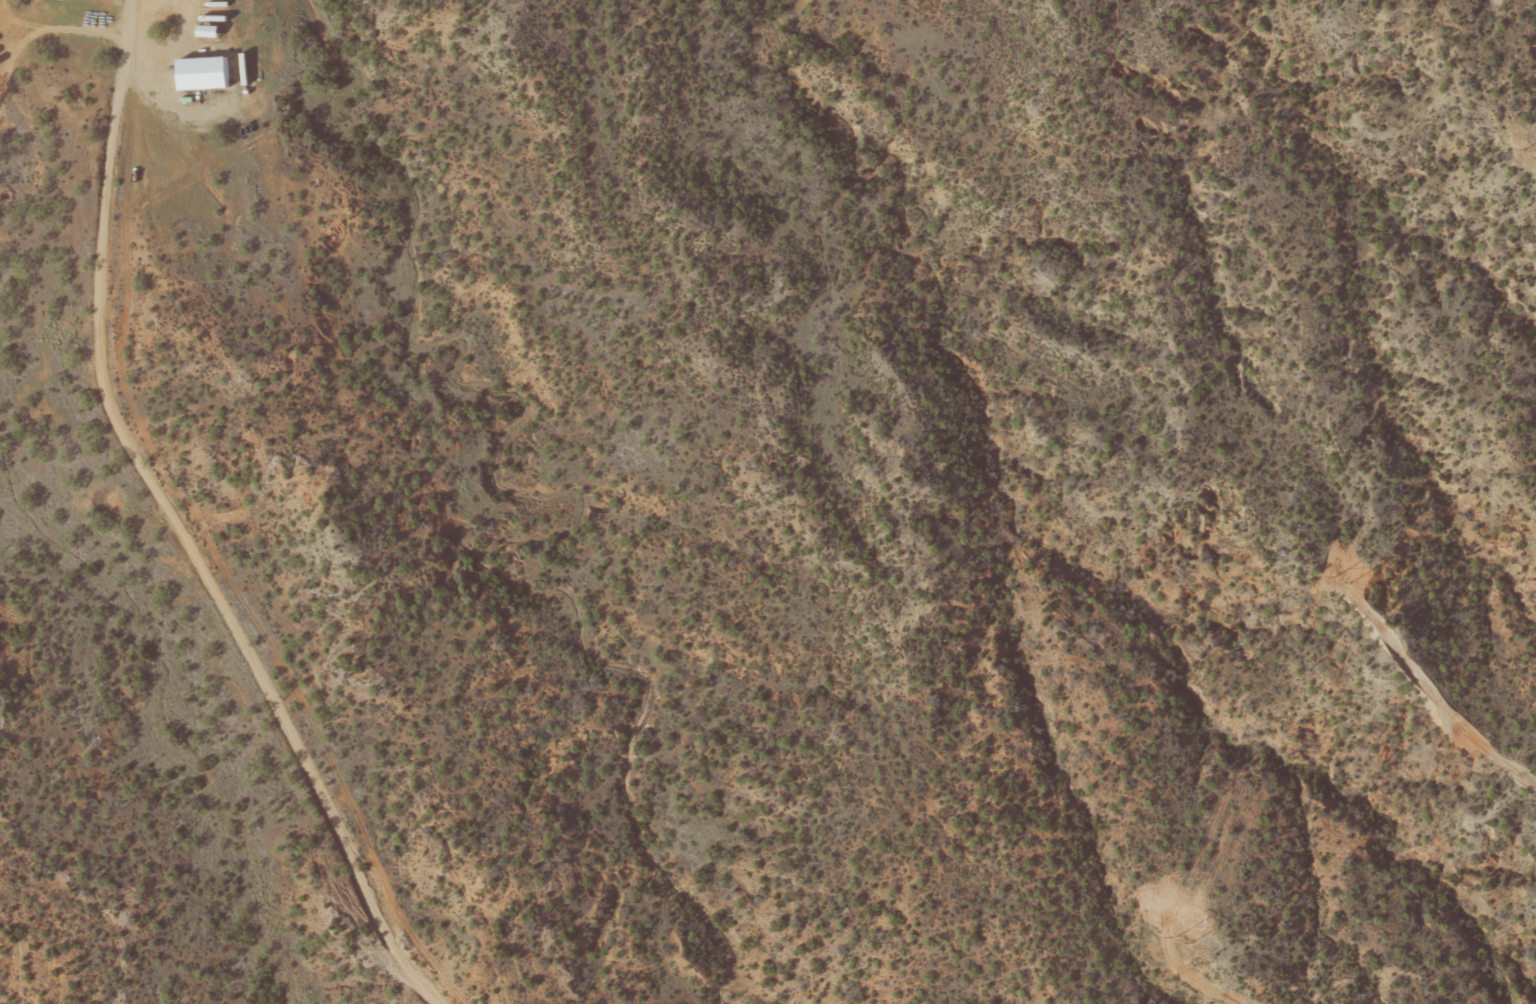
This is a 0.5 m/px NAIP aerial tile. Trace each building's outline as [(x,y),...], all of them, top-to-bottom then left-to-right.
[(223,25),(202,25),(202,37),(223,37),(223,25)] [(233,88),(233,57),(183,57),(184,89),(233,88)]
